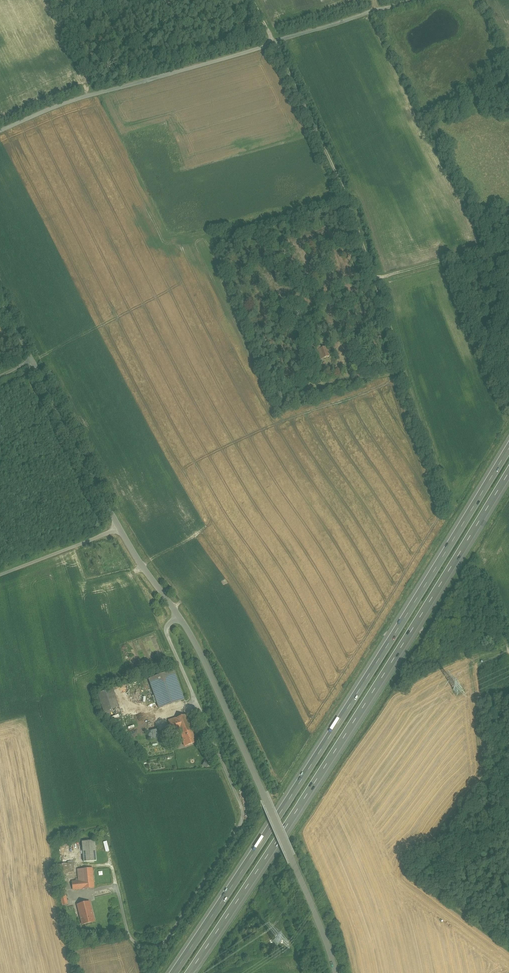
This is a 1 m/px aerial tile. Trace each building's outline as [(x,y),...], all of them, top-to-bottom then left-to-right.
[(327,347),(321,349),(320,346),(317,347),(321,359),(330,356),(327,347)] [(137,680),(121,686),(124,696),(137,692),(136,688),(140,687),(137,680)] [(174,680),(152,687),(155,694),(143,698),(146,704),(157,700),(160,709),(182,701),(177,686),(174,680)] [(96,692),(104,716),(110,715),(109,710),(118,707),(112,687),(96,692)] [(153,715),(142,718),(145,732),(156,729),(153,715)] [(186,715),(168,721),(172,733),(179,730),(190,727),(186,715)] [(190,727),(179,730),(185,746),(196,742),(195,738),(194,738),(190,727)] [(168,729),(155,732),(156,737),(169,734),(168,729)] [(95,840),(82,841),(84,862),(96,861),(95,840)] [(72,863),(57,865),(59,878),(64,877),(68,877),(67,873),(73,872),(72,863)] [(92,868),(78,869),(79,881),(72,881),(73,889),(94,887),(92,868)] [(61,888),(59,888),(62,905),(67,905),(64,887),(61,888)] [(89,902),(77,905),(82,925),(94,921),(89,902)]
